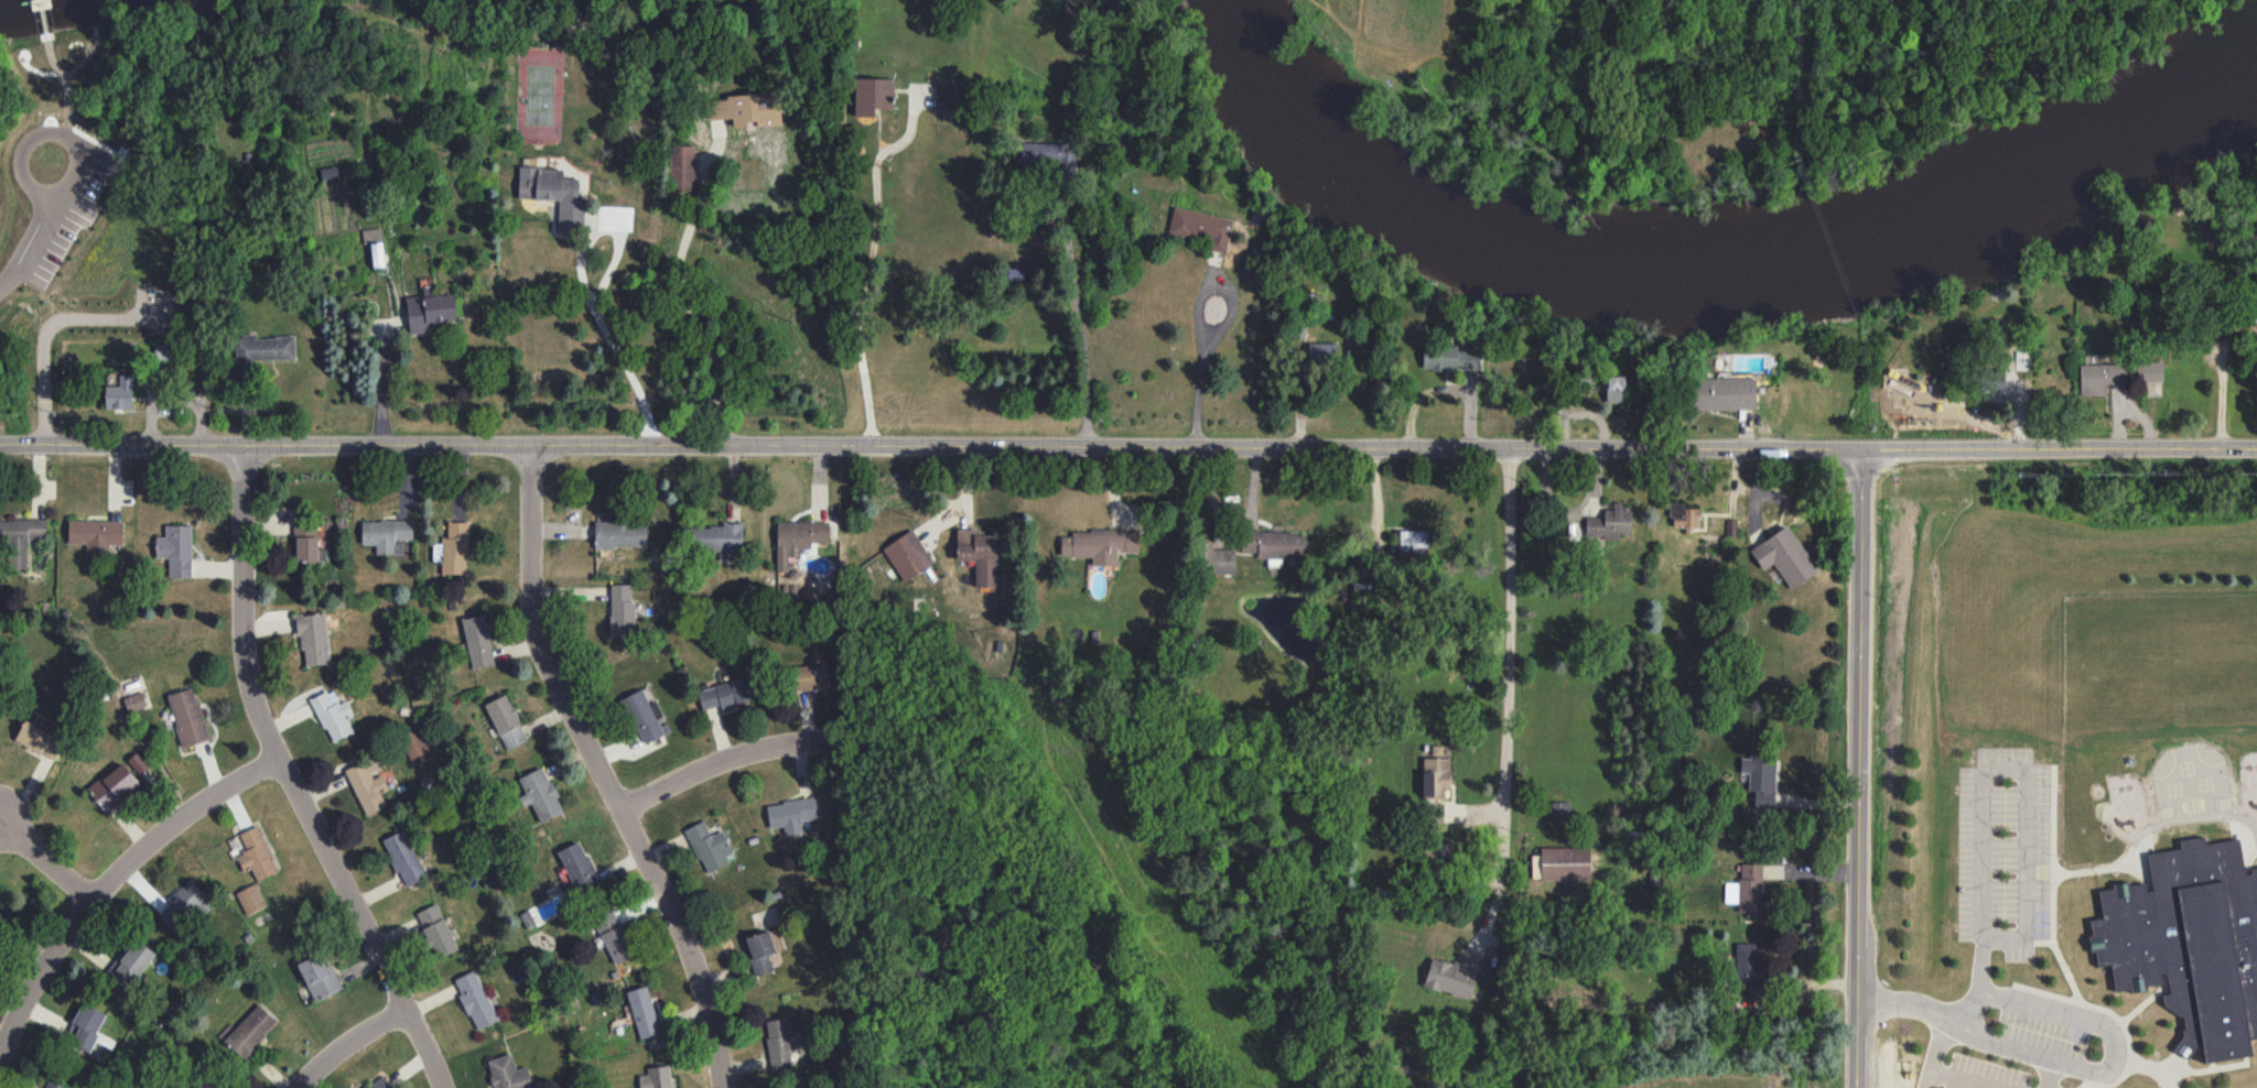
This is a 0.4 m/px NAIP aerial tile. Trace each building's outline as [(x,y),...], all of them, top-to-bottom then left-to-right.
[(874,116),(874,107),(893,107),(893,78),(855,78),(854,116),(874,116)] [(959,107),(959,83),(935,82),(934,106),(959,107)] [(780,124),(779,94),(707,98),(708,119),(733,118),(733,126),(752,125),(752,126),(780,124)] [(1021,141),(1021,165),(1058,166),(1058,175),(1074,175),(1075,142),(1021,141)] [(695,190),(694,145),(670,145),(671,191),(695,190)] [(519,166),(563,168),(562,177),(579,178),(579,196),(584,196),(583,231),(558,230),(559,199),(518,198),(519,166)] [(1233,220),(1174,206),(1168,232),(1210,242),(1208,249),(1225,253),(1233,220)] [(362,229),(363,244),(371,243),(372,267),(385,267),(383,228),(362,229)] [(454,294),(428,296),(428,295),(406,297),(409,334),(429,332),(428,322),(456,320),(454,294)] [(236,377),(249,376),(248,360),(295,359),(295,336),(253,338),(253,336),(235,336),(236,377)] [(1308,366),(1336,366),(1336,343),(1309,342),(1308,366)] [(155,360),(174,359),(174,343),(155,343),(155,360)] [(1479,369),(1479,345),(1459,345),(1459,346),(1423,346),(1423,369),(1479,369)] [(2031,351),(2015,352),(2016,369),(2031,369),(2031,351)] [(2136,362),(2137,382),(2163,381),(2162,361),(2136,362)] [(2126,383),(2125,364),(2079,365),(2080,396),(2105,395),(2105,383),(2126,383)] [(106,409),(133,408),(132,374),(119,374),(120,385),(105,386),(106,409)] [(2003,391),(2004,374),(1985,374),(1985,390),(2003,391)] [(1626,375),(1606,376),(1607,402),(1627,402),(1626,375)] [(1755,377),(1691,378),(1692,410),(1755,409),(1755,377)] [(1684,503),(1671,503),(1671,526),(1684,526),(1684,534),(1696,534),(1696,509),(1684,508),(1684,503)] [(1631,534),(1630,504),(1613,504),(1613,509),(1604,509),(1604,516),(1585,517),(1586,538),(1620,537),(1620,534),(1631,534)] [(46,519),(0,520),(0,546),(8,546),(9,568),(28,568),(27,539),(46,538),(46,519)] [(326,560),(326,548),(317,548),(317,519),(295,519),(295,560),(326,560)] [(68,543),(86,544),(86,551),(108,552),(109,543),(122,544),(122,521),(69,520),(68,543)] [(413,520),(361,521),(362,545),(376,544),(376,555),(393,554),(393,539),(414,539),(413,520)] [(467,574),(468,522),(445,521),(445,544),(433,544),(433,556),(441,556),(441,573),(467,574)] [(595,547),(647,546),(647,522),(594,523),(595,547)] [(742,523),(722,522),(722,527),(689,527),(689,550),(742,551),(742,523)] [(777,571),(791,571),(791,553),(811,553),(811,542),(828,542),(827,522),(777,522),(777,571)] [(1790,589),(1818,570),(1788,524),(1749,550),(1763,570),(1773,563),(1790,589)] [(156,537),(156,557),(169,558),(169,577),(191,578),(192,525),(165,525),(165,537),(156,537)] [(903,582),(933,563),(912,529),(882,548),(903,582)] [(957,560),(975,560),(975,587),(997,587),(996,534),(984,534),(984,529),(956,529),(957,560)] [(1392,558),(1429,556),(1428,529),(1392,530),(1392,558)] [(1116,565),(1116,552),(1139,552),(1139,530),(1072,530),(1072,536),(1061,536),(1061,557),(1091,557),(1091,565),(1116,565)] [(1242,552),(1257,553),(1257,558),(1306,559),(1306,532),(1242,531),(1242,552)] [(1235,573),(1234,548),(1212,549),(1211,542),(1201,543),(1203,575),(1235,573)] [(610,635),(623,636),(624,610),(610,610),(610,635)] [(329,664),(325,613),(298,615),(302,666),(329,664)] [(462,618),(471,668),(494,664),(485,614),(462,618)] [(790,690),(829,688),(828,664),(789,666),(790,690)] [(701,709),(720,705),(721,707),(754,700),(749,678),(697,689),(701,709)] [(209,739),(194,687),(166,695),(182,747),(209,739)] [(621,698),(642,744),(671,731),(665,719),(656,700),(649,704),(642,689),(621,698)] [(353,732),(347,719),(354,716),(346,699),(333,705),(327,691),(311,698),(330,742),(353,732)] [(127,711),(146,705),(142,692),(123,697),(127,711)] [(485,703),(505,750),(528,740),(507,694),(485,703)] [(15,741),(56,760),(66,740),(24,721),(15,741)] [(431,750),(419,726),(399,737),(410,760),(431,750)] [(1450,746),(1430,745),(1430,756),(1423,756),(1422,796),(1448,797),(1450,746)] [(1740,773),(1749,773),(1748,791),(1753,791),(1753,812),(1774,812),(1775,751),(1750,750),(1750,758),(1740,758),(1740,773)] [(140,774),(149,767),(136,752),(127,759),(140,774)] [(345,770),(366,815),(387,806),(379,790),(395,782),(390,770),(373,777),(370,771),(376,768),(371,758),(345,770)] [(140,783),(122,761),(87,790),(105,812),(140,783)] [(525,793),(519,796),(523,807),(531,803),(540,823),(564,812),(543,766),(518,778),(525,793)] [(769,828),(783,826),(784,835),(802,832),(800,820),(818,818),(815,797),(766,804),(769,828)] [(1552,814),(1569,814),(1569,802),(1552,802),(1552,814)] [(1443,823),(1443,803),(1425,804),(1426,823),(1443,823)] [(685,829),(705,873),(728,863),(725,856),(732,852),(722,830),(709,835),(703,821),(685,829)] [(243,871),(251,867),(257,881),(277,872),(257,826),(237,835),(245,854),(237,857),(243,871)] [(384,838),(402,887),(424,879),(406,830),(384,838)] [(2254,1056),(2251,1042),(2256,1041),(2256,872),(2240,874),(2236,842),(2202,848),(2201,839),(2181,842),(2182,850),(2147,857),(2152,891),(2143,892),(2142,885),(2129,888),(2128,882),(2112,885),(2112,889),(2098,892),(2103,920),(2088,922),(2092,936),(2085,937),(2088,956),(2094,955),(2096,969),(2110,966),(2116,994),(2162,987),(2160,976),(2166,975),(2169,994),(2160,997),(2162,1007),(2182,1019),(2184,1030),(2170,1052),(2188,1064),(2199,1048),(2205,1047),(2207,1063),(2254,1056)] [(559,850),(577,896),(599,887),(581,841),(559,850)] [(1540,848),(1541,880),(1590,879),(1590,847),(1540,848)] [(1725,902),(1738,903),(1737,912),(1761,912),(1761,864),(1740,863),(1740,882),(1725,882),(1725,902)] [(175,930),(196,908),(203,915),(214,903),(190,879),(157,913),(175,930)] [(267,905),(256,883),(236,893),(247,915),(267,905)] [(415,913),(436,959),(458,949),(436,903),(415,913)] [(612,964),(633,957),(615,910),(595,918),(612,964)] [(755,975),(773,970),(768,954),(781,950),(775,928),(744,937),(755,975)] [(128,990),(156,952),(135,937),(107,976),(128,990)] [(1759,943),(1735,943),(1735,993),(1759,993),(1759,943)] [(1432,957),(1423,986),(1469,999),(1480,961),(1472,959),(1473,955),(1462,952),(1459,964),(1432,957)] [(296,964),(315,1002),(343,988),(331,963),(325,966),(319,953),(296,964)] [(475,1030),(498,1021),(476,970),(453,979),(475,1030)] [(626,991),(639,1039),(660,1033),(647,986),(626,991)] [(107,1015),(83,1002),(64,1038),(89,1051),(107,1015)] [(224,1041),(244,1059),(278,1022),(258,1004),(224,1041)] [(772,1069),(792,1066),(789,1049),(801,1047),(798,1030),(790,1031),(788,1017),(764,1021),(772,1069)] [(495,1087),(533,1087),(528,1066),(515,1069),(512,1054),(489,1059),(495,1087)] [(669,1065),(647,1068),(647,1074),(639,1075),(640,1087),(672,1087),(669,1065)] [(220,1084),(200,1073),(192,1087),(218,1087),(220,1084)] [(381,1074),(364,1087),(393,1087),(381,1074)]
